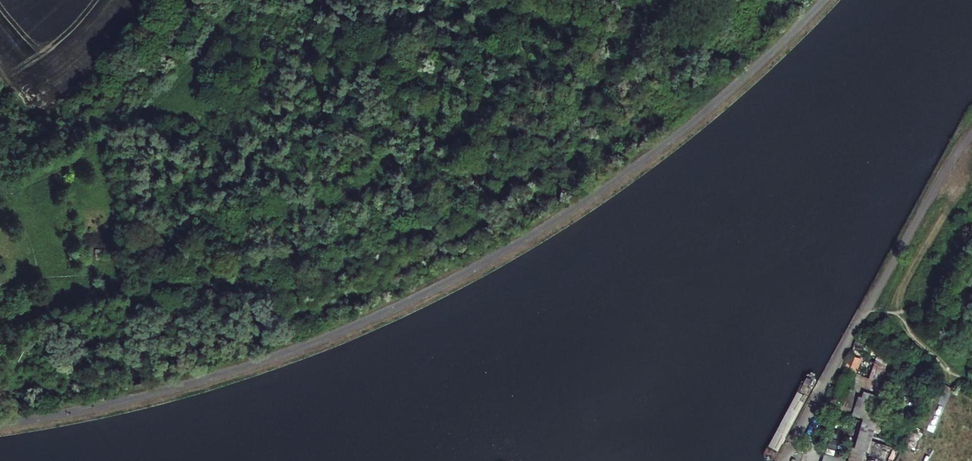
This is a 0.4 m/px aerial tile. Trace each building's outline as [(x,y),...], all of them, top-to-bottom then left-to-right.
[(843,377),(853,380),(861,355),(846,351),(838,370),(845,371),(843,377)] [(887,362),(874,356),(864,381),(873,385),(877,372),(883,373),(887,362)] [(833,409),(849,413),(854,393),(838,389),(833,409)] [(871,392),(855,391),(853,411),(869,412),(871,392)] [(822,453),(820,460),(861,460),(864,449),(851,445),(847,458),(822,453)]
